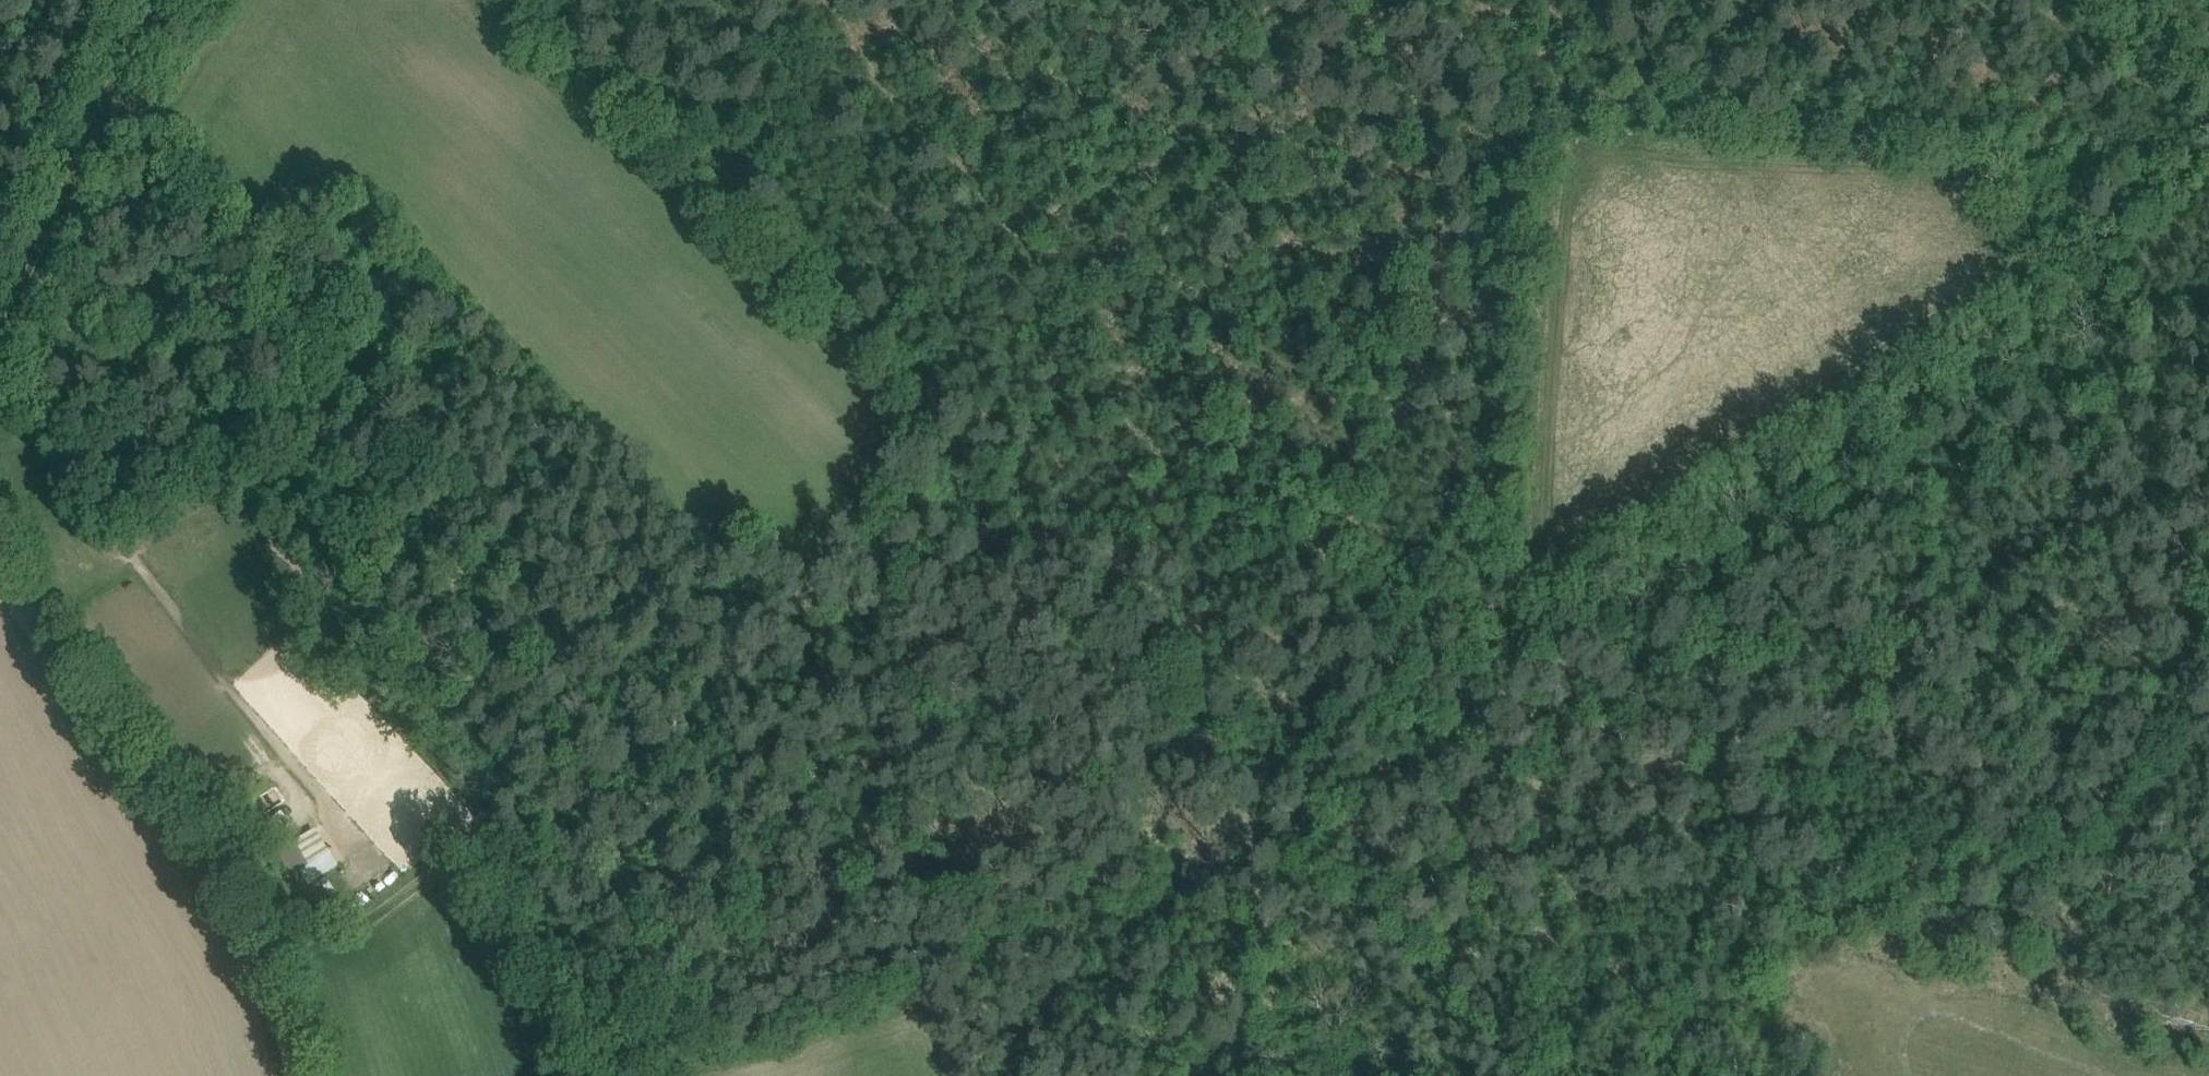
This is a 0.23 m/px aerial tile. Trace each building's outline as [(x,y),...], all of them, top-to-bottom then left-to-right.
[(306,883),(337,866),(315,827),(284,844),(306,883)]
